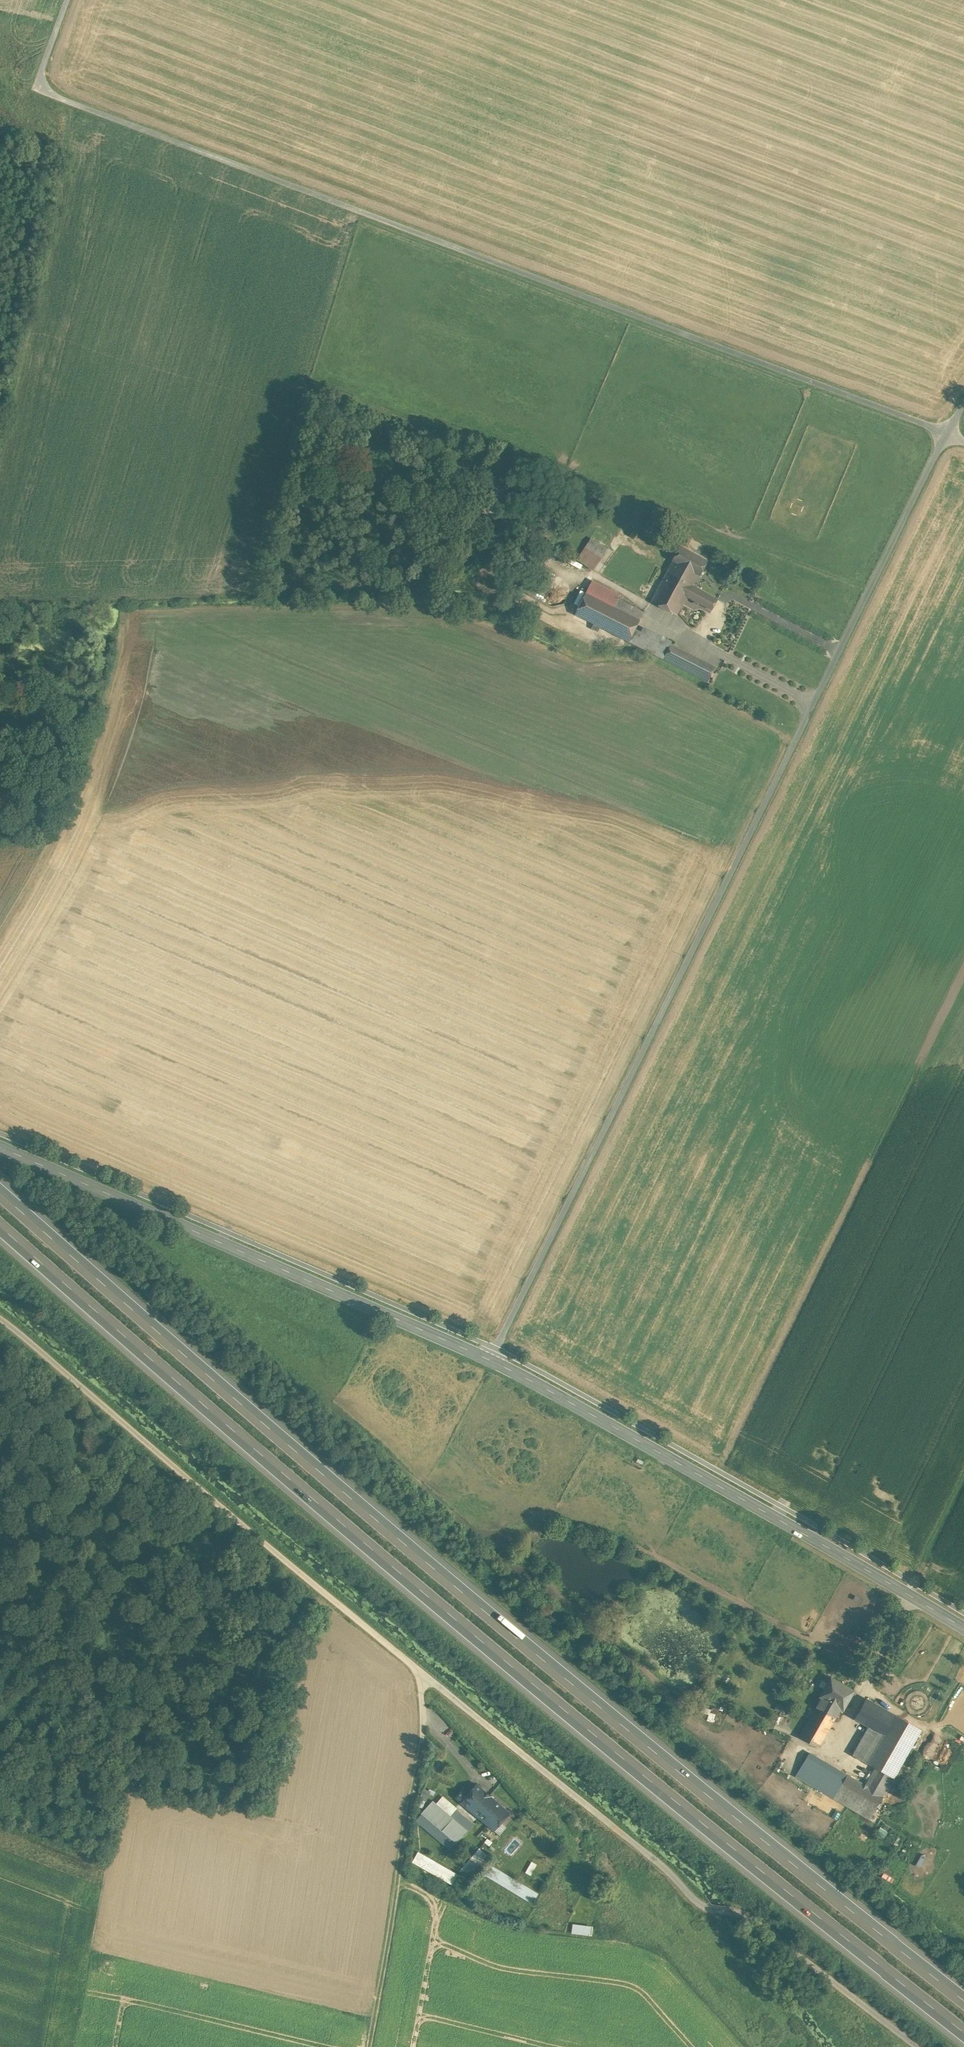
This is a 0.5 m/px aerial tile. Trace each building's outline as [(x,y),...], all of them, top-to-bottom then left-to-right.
[(692,538),(686,534),(681,543),(687,547),(692,538)] [(607,549),(591,538),(577,559),(594,570),(608,548),(607,548),(607,549)] [(673,561),(698,574),(699,575),(707,561),(680,546),(672,560),(673,561)] [(698,574),(673,561),(667,572),(692,586),(692,585),(698,574)] [(692,586),(667,572),(651,601),(676,615),(686,596),(712,610),(718,599),(692,585),(692,586)] [(620,595),(593,581),(587,593),(614,607),(618,599),(620,595)] [(587,593),(586,592),(575,614),(629,641),(636,626),(639,620),(614,607),(587,593)] [(643,612),(618,599),(614,607),(639,620),(643,612)] [(670,644),(636,626),(629,641),(663,658),(670,644)] [(715,667),(670,644),(663,658),(708,681),(715,667)] [(822,1697),(841,1708),(843,1709),(853,1690),(831,1677),(820,1696),(822,1697)] [(804,1680),(802,1686),(812,1688),(813,1682),(804,1680)] [(715,1693),(707,1687),(702,1695),(710,1700),(715,1693)] [(841,1708),(822,1697),(816,1707),(835,1718),(841,1708)] [(921,1729),(866,1698),(854,1718),(869,1727),(882,1734),(866,1762),(876,1768),(868,1782),(867,1786),(861,1796),(841,1785),(838,1791),(834,1799),(870,1820),(921,1729)] [(835,1718),(816,1707),(799,1736),(818,1747),(835,1718)] [(869,1727),(853,1755),(866,1762),(882,1734),(869,1727)] [(847,1775),(810,1753),(801,1769),(821,1781),(838,1791),(841,1785),(847,1775)] [(796,1777),(816,1788),(821,1781),(801,1769),(796,1777)] [(867,1786),(847,1775),(841,1785),(861,1796),(867,1786)] [(838,1791),(821,1781),(816,1788),(834,1799),(838,1791)] [(495,1799),(476,1784),(468,1794),(461,1802),(479,1817),(495,1799)] [(463,1789),(456,1797),(461,1802),(468,1794),(463,1789)] [(417,1791),(415,1802),(424,1804),(426,1794),(417,1791)] [(495,1799),(479,1817),(494,1830),(510,1812),(495,1799)] [(453,1818),(433,1800),(421,1812),(442,1830),(453,1818)] [(442,1830),(421,1812),(411,1823),(449,1853),(468,1830),(453,1818),(442,1830)] [(522,1830),(528,1836),(534,1829),(528,1824),(522,1830)] [(482,1852),(462,1875),(471,1884),(492,1859),(482,1852)] [(417,1859),(412,1868),(454,1891),(460,1881),(417,1859)] [(531,1874),(537,1863),(532,1860),(526,1871),(531,1874)] [(500,1869),(494,1880),(533,1903),(539,1891),(500,1869)] [(593,1933),(593,1924),(573,1923),(573,1932),(593,1933)]
